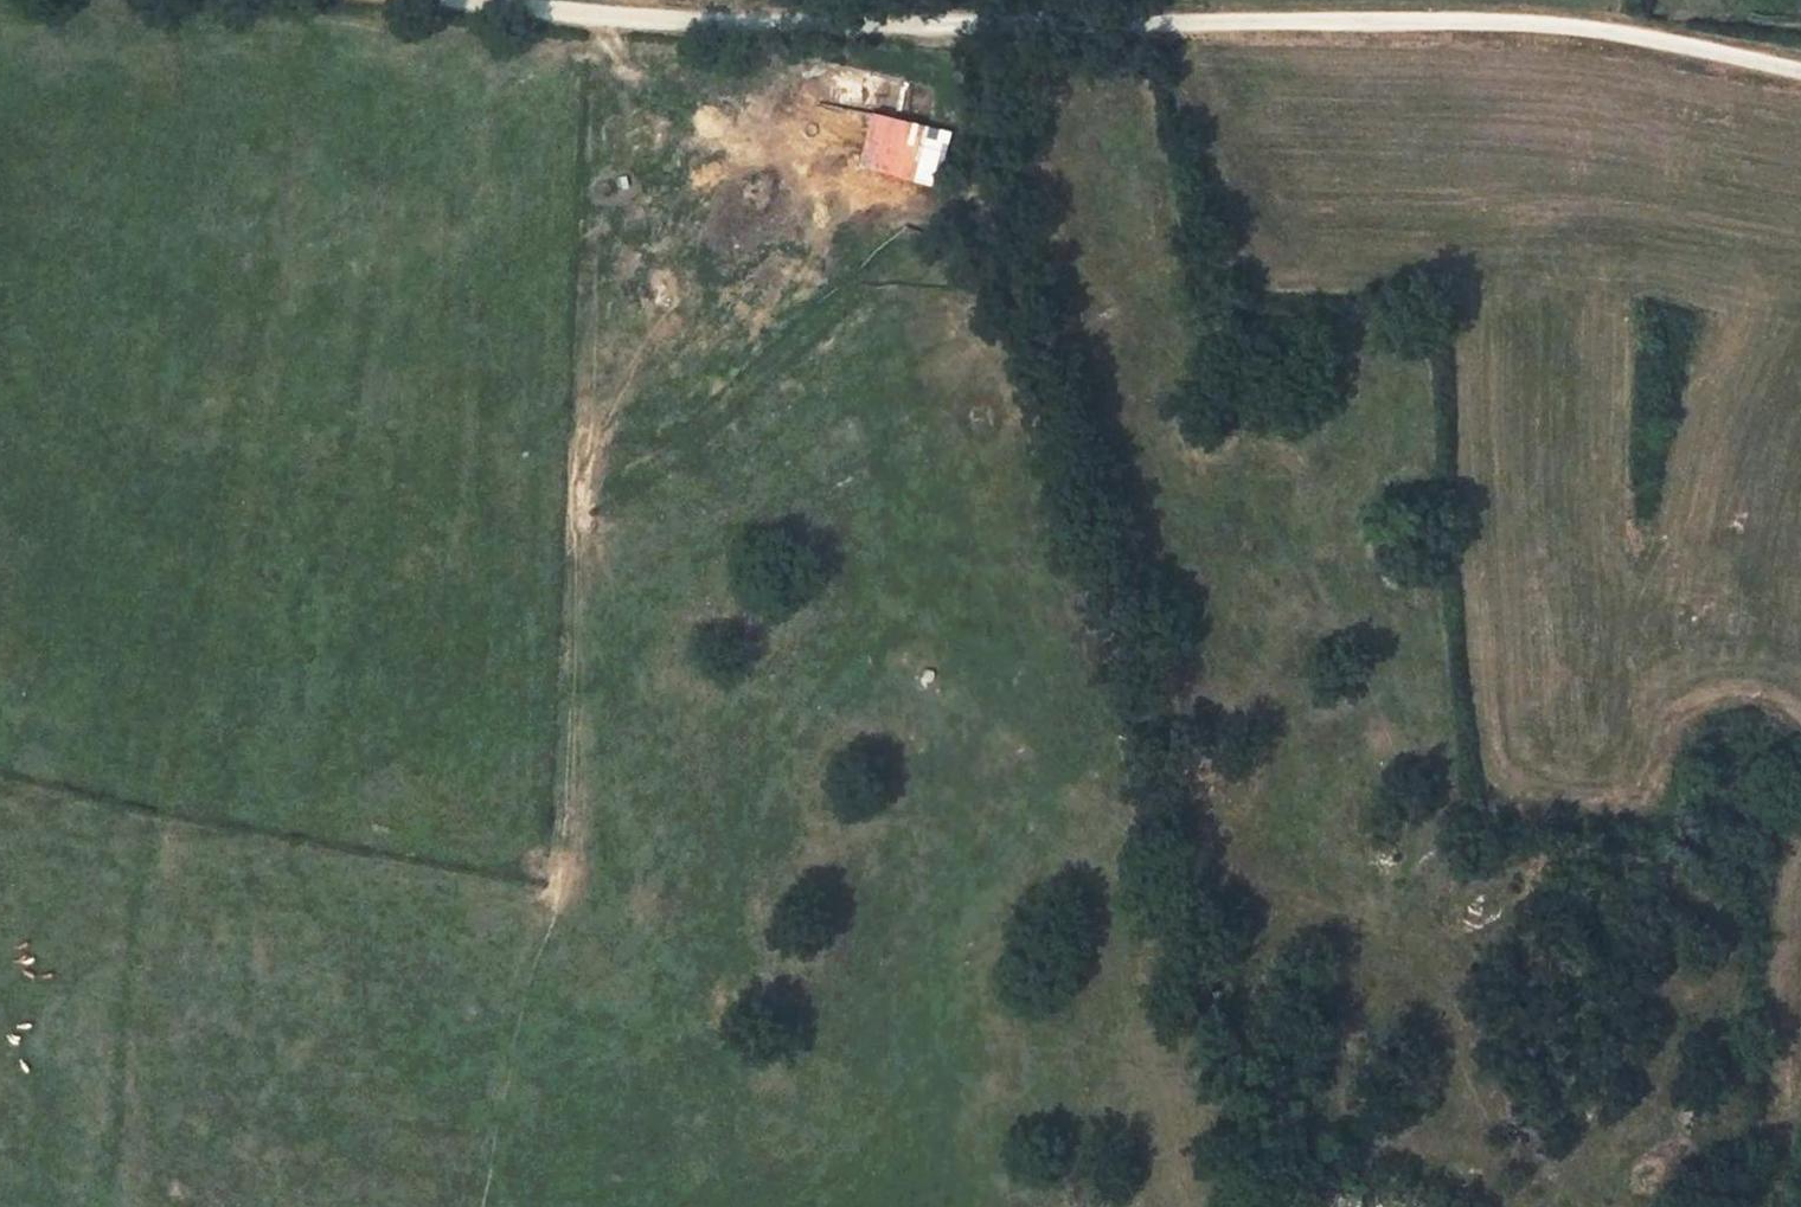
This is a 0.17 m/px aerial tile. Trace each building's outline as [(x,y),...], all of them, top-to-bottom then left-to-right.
[(933,178),(934,123),(866,122),(865,176),(933,178)]
